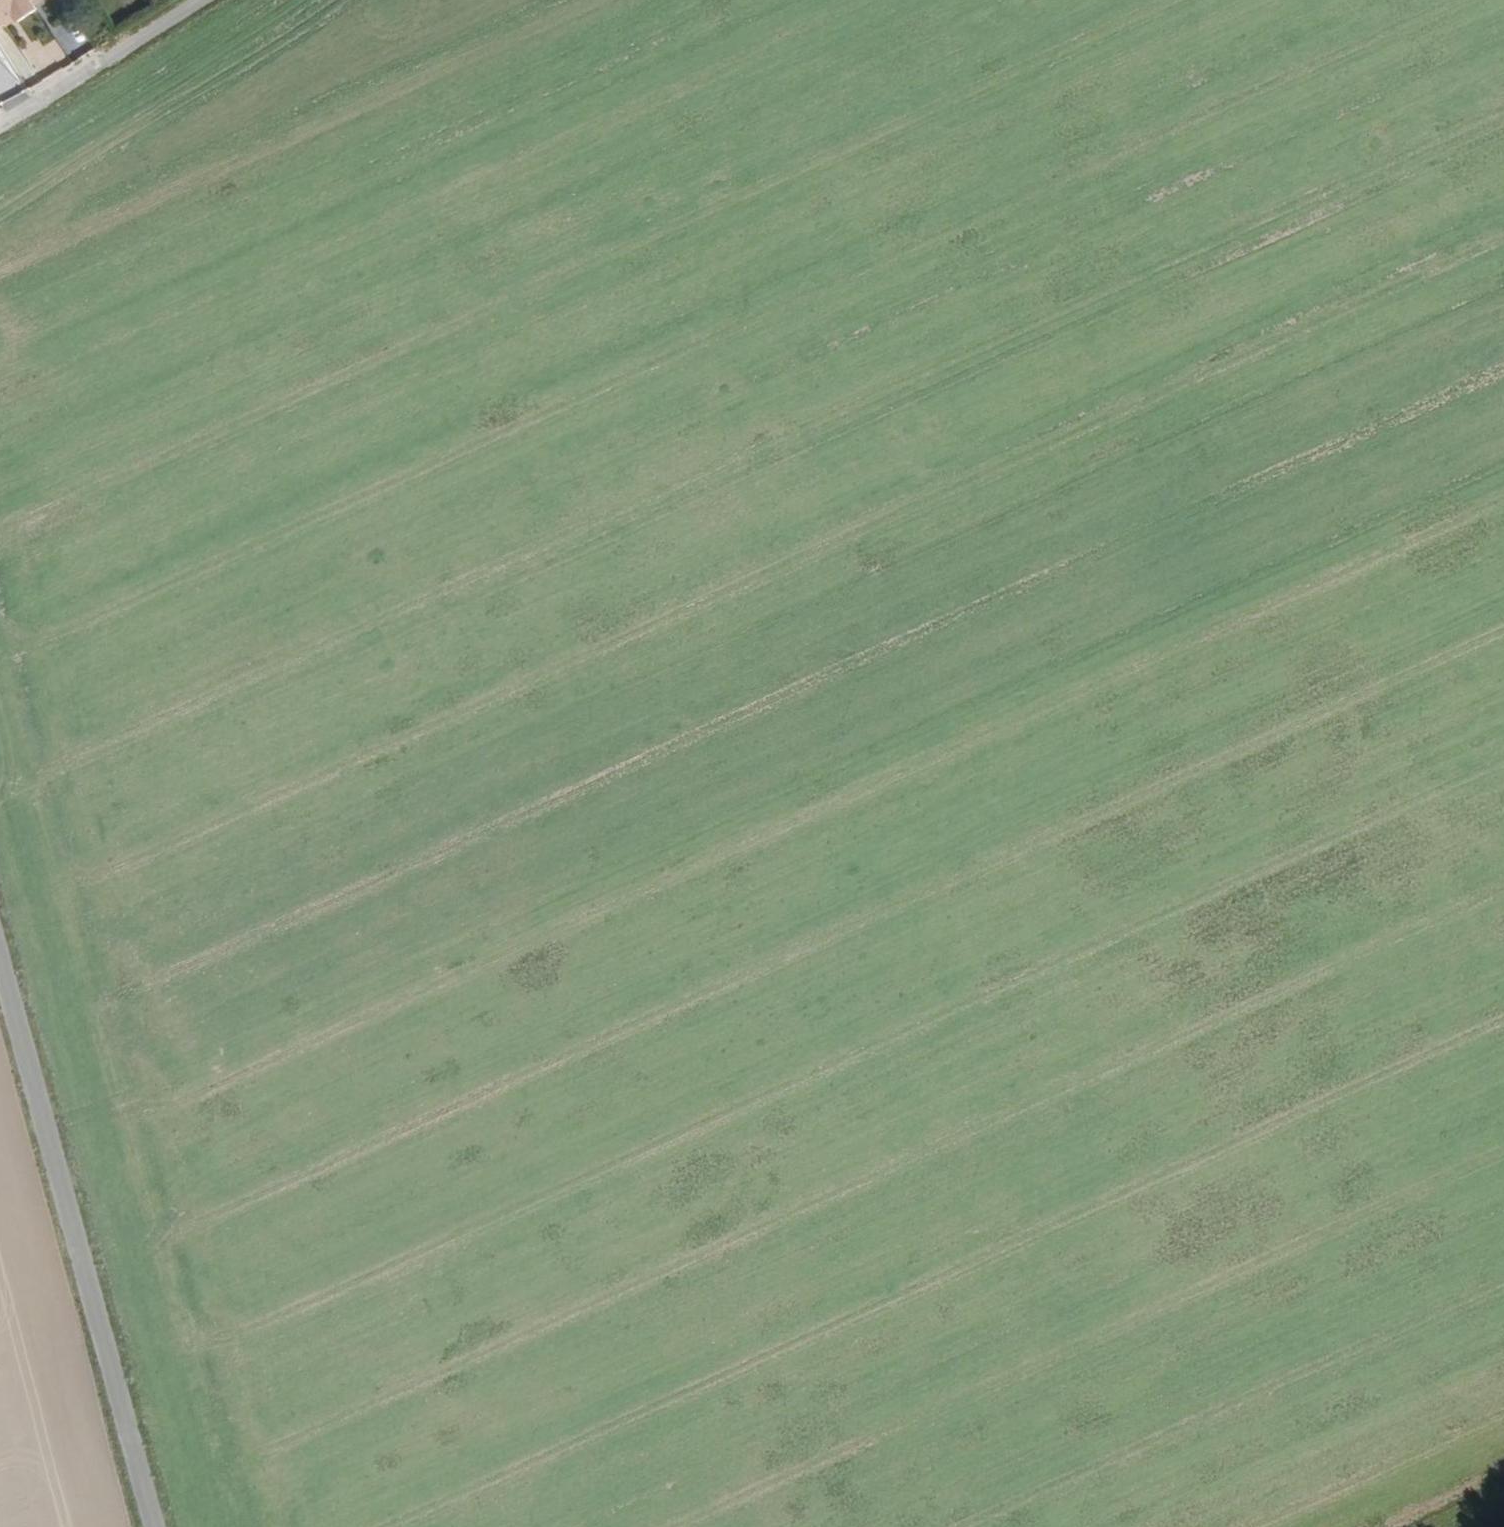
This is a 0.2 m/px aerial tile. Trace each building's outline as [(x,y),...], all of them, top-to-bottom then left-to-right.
[(36,0),(0,0),(0,26),(18,15),(22,20),(41,8),(36,1),(36,0)]
